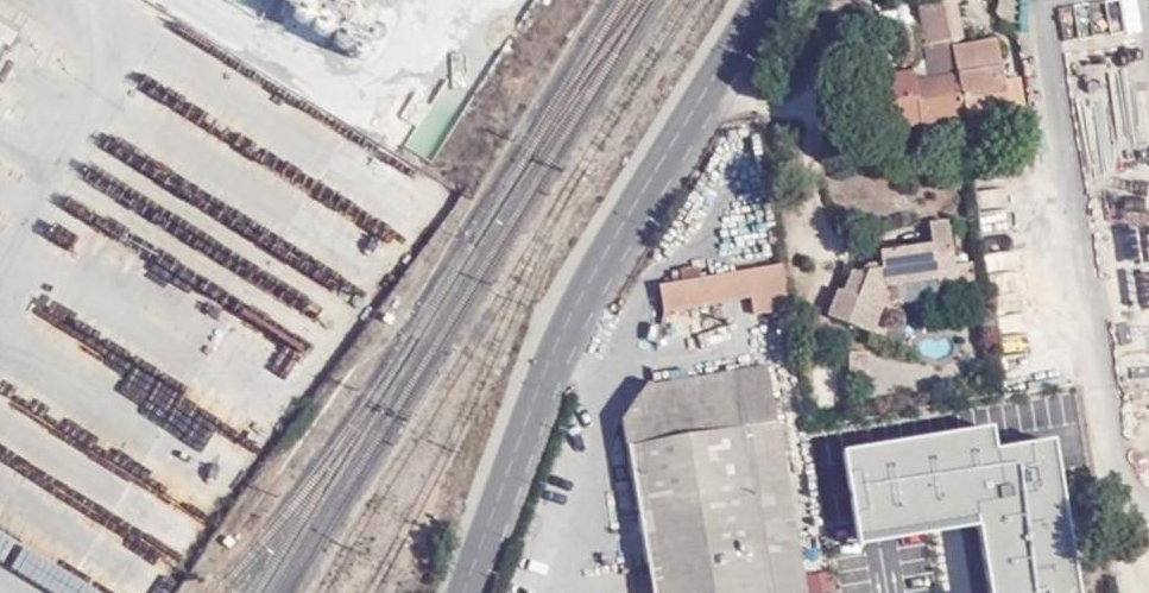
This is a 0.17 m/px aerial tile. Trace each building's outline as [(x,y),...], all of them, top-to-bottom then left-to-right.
[(346,11),(353,0),(330,0),(346,11)] [(912,1),(926,76),(912,79),(910,68),(858,78),(869,136),(1022,107),(1016,79),(1004,81),(996,36),(966,41),(958,0),(919,0),(912,1)] [(304,28),(304,27),(311,22),(311,19),(312,12),(306,5),(295,4),(289,6),(285,10),(285,21),(290,28),(298,29),(304,28)] [(311,22),(304,27),(308,39),(314,44),(322,44),(325,43),(334,30),(331,23),(327,18),(322,16),(316,16),(311,19),(311,22)] [(334,30),(325,43),(331,52),(336,56),(347,57),(352,52),(355,44),(353,36),(349,32),(341,29),(334,30)] [(836,289),(824,316),(872,332),(880,321),(888,300),(887,285),(938,279),(939,288),(978,282),(975,262),(955,264),(947,218),(928,221),(931,243),(877,251),(880,269),(865,271),(850,269),(843,291),(836,289)] [(1116,283),(1148,281),(1148,248),(1114,250),(1116,283)] [(781,265),(659,284),(663,313),(749,299),(755,317),(777,311),(787,298),(781,265)] [(846,353),(848,379),(868,378),(866,352),(846,353)] [(754,449),(783,445),(770,366),(648,385),(627,418),(655,592),(778,592),(754,449)] [(903,437),(867,448),(877,479),(945,458),(938,433),(905,443),(903,437)] [(910,472),(915,491),(949,482),(945,464),(910,472)] [(59,566),(41,592),(0,565),(0,592),(99,592),(59,566)] [(806,576),(809,592),(832,592),(828,572),(806,576)]
